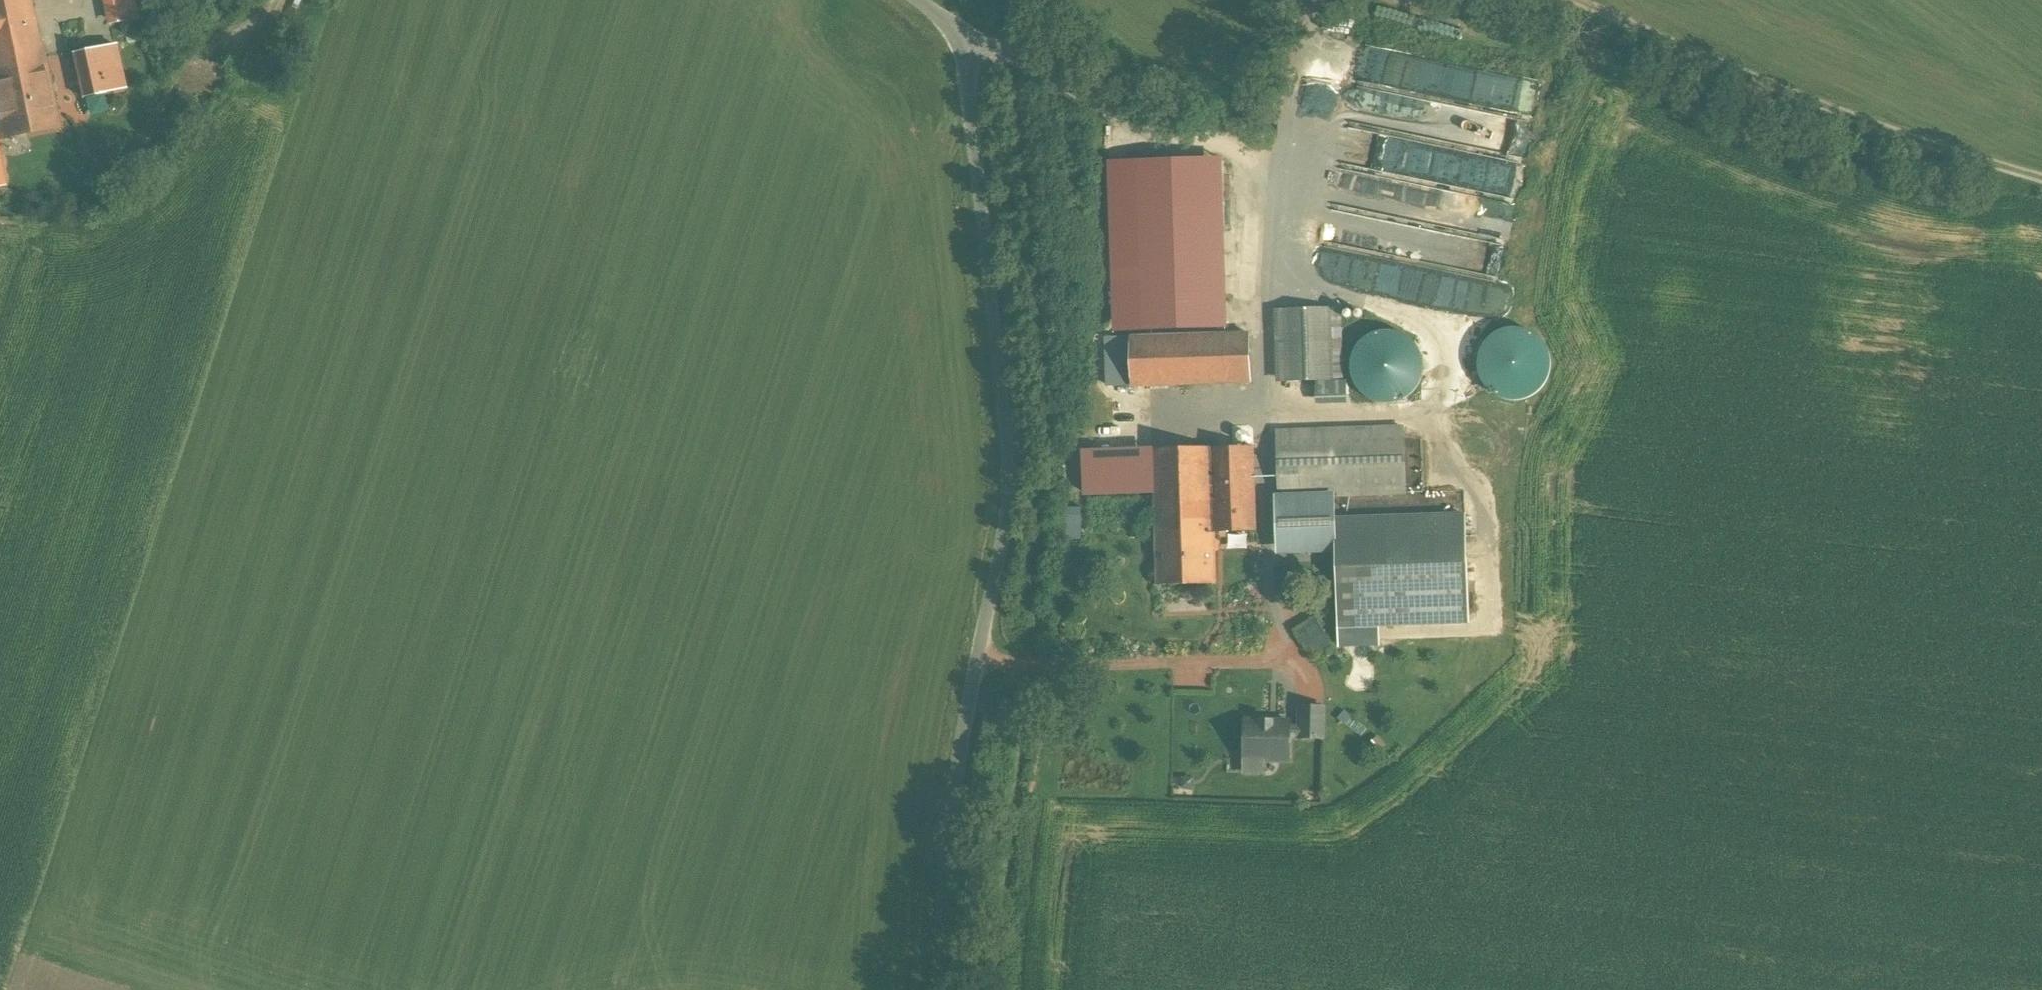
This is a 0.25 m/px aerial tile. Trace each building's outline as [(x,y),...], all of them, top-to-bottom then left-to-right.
[(40,43),(31,0),(0,0),(0,51),(40,43)] [(107,11),(132,6),(130,0),(105,0),(107,11)] [(0,51),(0,130),(2,138),(58,127),(40,43),(0,51)] [(88,43),(77,46),(78,52),(90,49),(88,43)] [(78,52),(73,53),(82,97),(124,89),(114,44),(90,49),(78,52)] [(105,97),(90,97),(91,113),(105,112),(105,97)] [(1330,308),(1281,310),(1283,380),(1332,379),(1330,308)] [(1421,379),(1424,365),(1420,351),(1412,340),(1400,332),(1386,329),(1372,332),(1360,341),(1353,353),(1350,367),(1353,381),(1361,393),(1373,400),(1388,403),(1402,400),(1413,391),(1421,379)] [(1250,334),(1130,337),(1131,385),(1252,381),(1250,334)] [(1130,337),(1111,338),(1112,386),(1131,385),(1130,337)] [(1346,381),(1317,381),(1317,398),(1347,397),(1346,381)] [(1131,401),(1113,402),(1115,466),(1133,465),(1131,401)] [(1403,426),(1277,431),(1279,497),(1332,495),(1406,493),(1403,426)] [(1253,446),(1153,449),(1156,534),(1212,532),(1256,530),(1253,446)] [(1332,495),(1279,497),(1280,509),(1277,513),(1278,536),(1294,551),(1319,550),(1334,534),(1334,532),(1334,531),(1332,495)] [(1465,515),(1336,519),(1339,618),(1468,614),(1465,539),(1466,538),(1465,515)] [(1212,532),(1156,534),(1157,568),(1153,568),(1153,575),(1157,575),(1158,585),(1214,583),(1212,532)] [(1315,617),(1295,630),(1312,656),(1332,642),(1315,617)] [(1300,707),(1299,737),(1323,738),(1324,708),(1300,707)] [(1290,722),(1245,721),(1244,762),(1262,762),(1262,759),(1289,759),(1290,722)]
